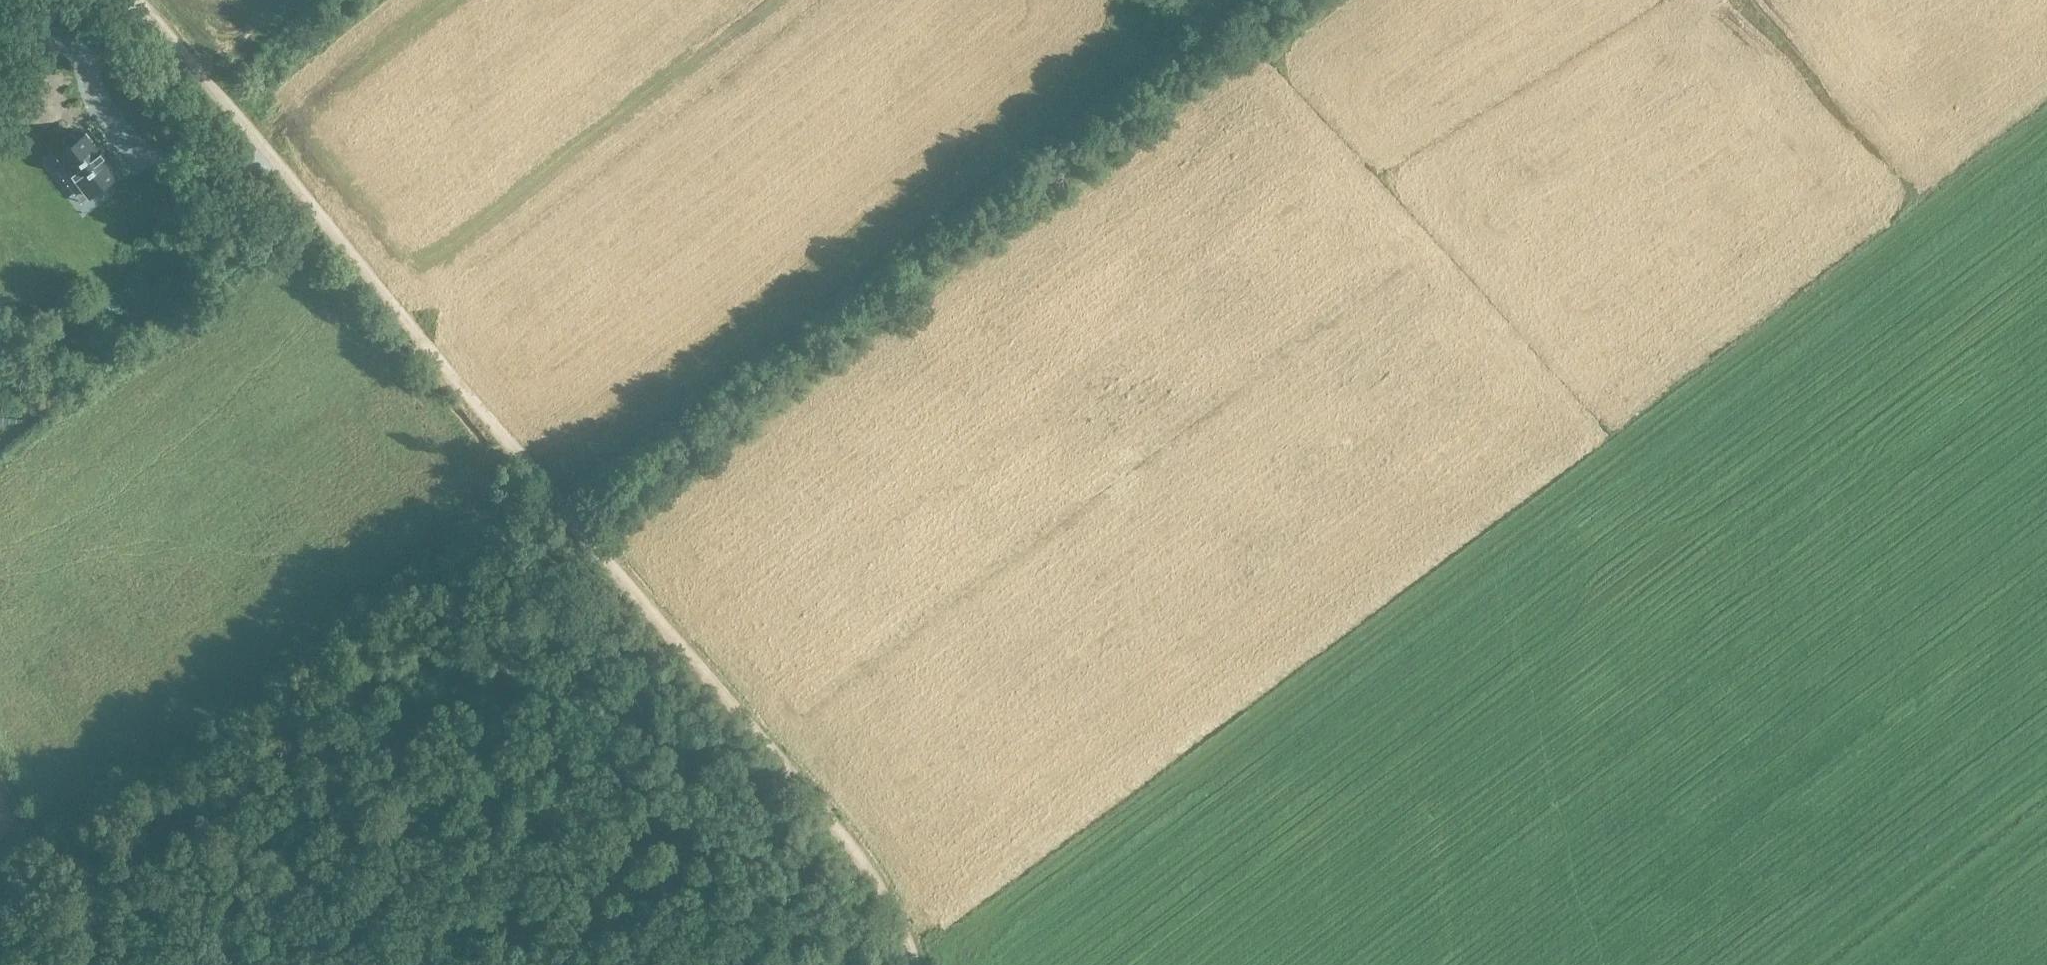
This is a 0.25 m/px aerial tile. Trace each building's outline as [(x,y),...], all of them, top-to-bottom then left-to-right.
[(91,194),(118,174),(104,156),(102,158),(97,152),(100,151),(86,133),(78,139),(72,131),(62,139),(68,147),(59,153),(66,162),(57,170),(68,184),(77,177),(91,194)]
